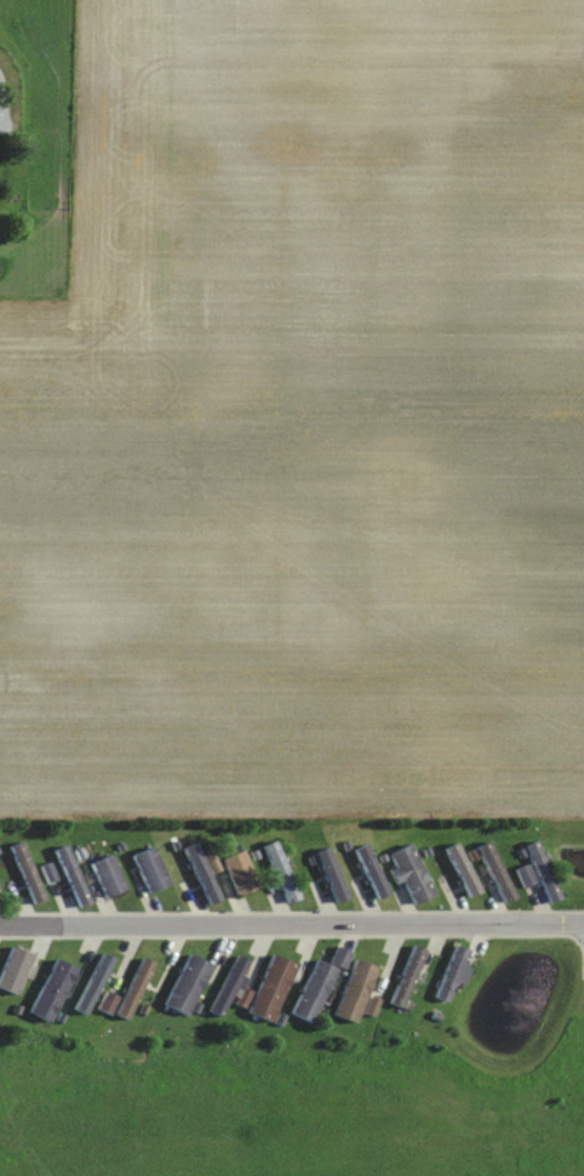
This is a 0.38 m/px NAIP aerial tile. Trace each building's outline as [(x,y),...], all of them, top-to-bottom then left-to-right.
[(264,845),(286,904),(299,899),(276,840),(264,845)] [(560,900),(539,841),(526,845),(547,904),(560,900)] [(45,902),(24,842),(12,847),(33,906),(45,902)] [(480,846),(502,904),(513,900),(491,842),(480,846)] [(404,881),(414,905),(433,897),(411,844),(386,854),(398,883),(404,881)] [(436,853),(456,896),(476,887),(457,844),(436,853)] [(66,847),(56,851),(80,909),(91,904),(66,847)] [(149,895),(170,886),(154,847),(133,857),(149,895)] [(222,859),(238,896),(258,888),(242,850),(222,859)] [(104,899),(125,892),(114,857),(93,863),(104,899)] [(534,881),(526,866),(516,871),(525,886),(534,881)] [(390,1004),(402,1008),(423,950),(411,945),(390,1004)] [(469,951),(455,945),(434,997),(448,1003),(469,951)] [(11,947),(0,980),(0,990),(19,996),(33,955),(11,947)] [(166,1008),(190,1017),(211,964),(187,955),(166,1008)] [(248,1015),(272,1024),(295,964),(271,955),(248,1015)] [(250,963),(238,957),(209,1012),(221,1018),(250,963)] [(154,964),(143,959),(116,1016),(128,1021),(154,964)] [(76,970),(56,960),(30,1014),(51,1023),(76,970)] [(292,1016),(314,1025),(336,968),(314,960),(292,1016)] [(335,1017),(357,1024),(375,967),(353,960),(335,1017)] [(117,998),(105,994),(99,1010),(110,1014),(117,998)]
